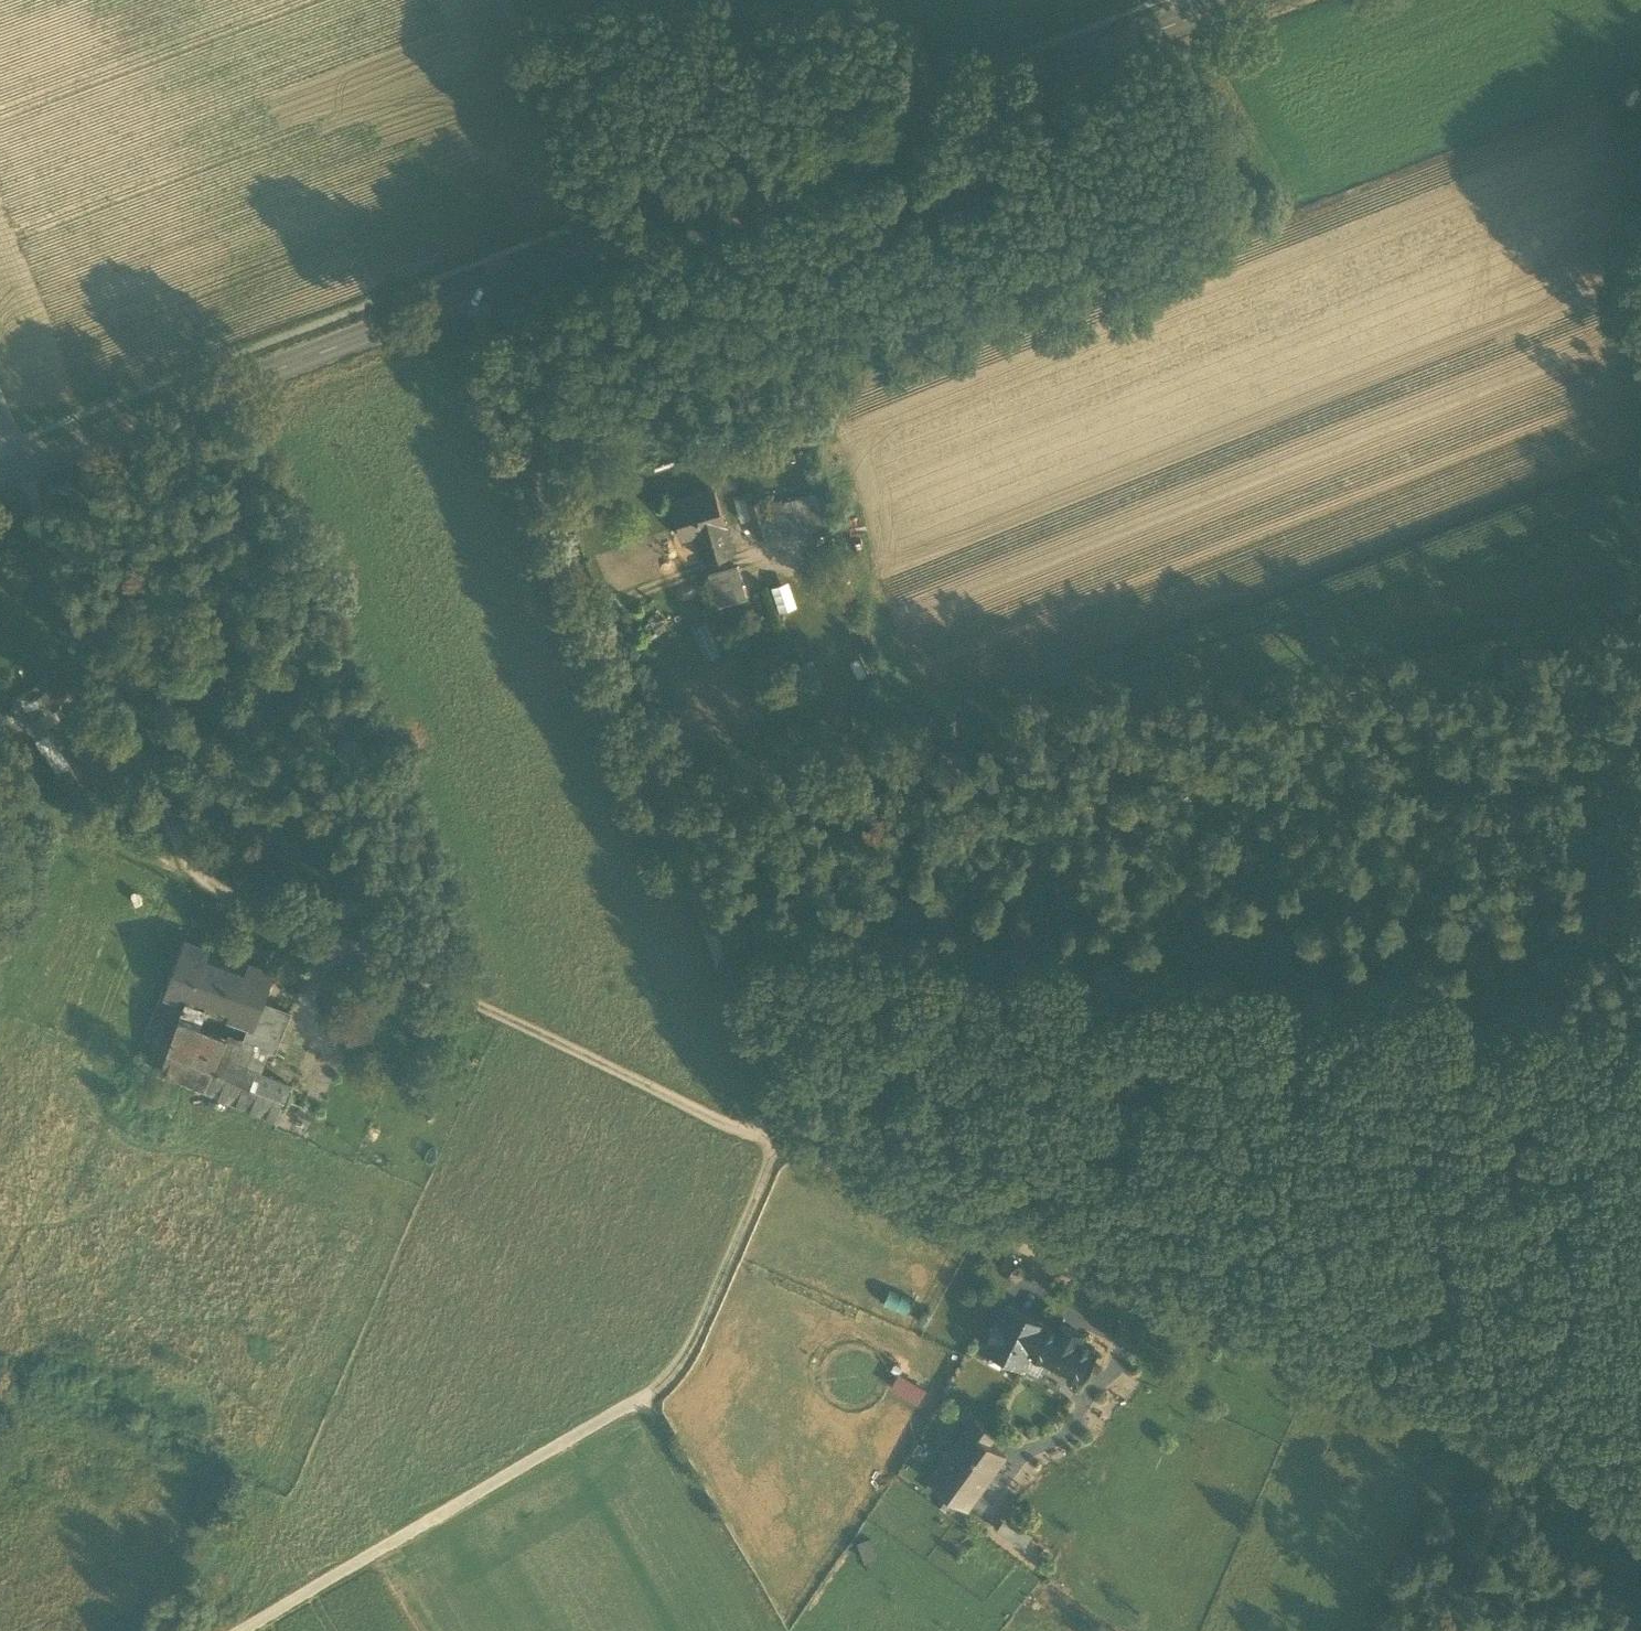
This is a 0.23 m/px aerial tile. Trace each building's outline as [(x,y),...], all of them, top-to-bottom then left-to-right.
[(754,510),(762,539),(779,535),(771,506),(766,489),(741,496),(745,512),(754,510)] [(808,495),(817,524),(836,518),(828,490),(808,495)] [(696,534),(705,563),(733,555),(715,492),(672,504),(682,539),(696,534)] [(771,506),(779,535),(817,524),(808,495),(771,506)] [(737,565),(727,568),(738,603),(748,600),(737,565)] [(720,608),(738,603),(727,568),(709,573),(720,608)] [(708,620),(693,627),(707,658),(722,651),(708,620)] [(55,772),(64,788),(80,779),(47,722),(59,715),(54,708),(64,702),(57,688),(24,707),(31,720),(29,721),(57,771),(55,772)] [(78,738),(84,749),(109,737),(104,725),(78,738)] [(182,1079),(262,1111),(275,1079),(259,1072),(270,1048),(252,1041),(250,1047),(199,1026),(208,999),(234,1008),(231,1017),(250,1024),(247,1033),(272,1042),(277,1044),(291,1012),(261,1001),(271,972),(250,965),(247,973),(247,972),(246,973),(202,957),(205,949),(184,940),(165,992),(175,995),(186,999),(181,1012),(170,1007),(161,1032),(165,1034),(164,1037),(170,1039),(160,1070),(182,1079)] [(186,999),(175,995),(170,1007),(181,1012),(186,999)] [(272,1042),(247,1033),(245,1037),(252,1041),(270,1048),(272,1042)] [(170,1039),(164,1037),(155,1068),(160,1070),(170,1039)] [(262,1111),(279,1119),(292,1086),(275,1079),(262,1111)] [(1006,1303),(985,1344),(1023,1364),(1030,1351),(1046,1359),(1081,1376),(1095,1349),(1078,1340),(1082,1333),(1061,1322),(1058,1329),(1006,1303)] [(1030,1351),(1023,1364),(1022,1367),(1038,1375),(1046,1359),(1030,1351)] [(930,1481),(965,1508),(1005,1456),(989,1443),(996,1434),(977,1420),(930,1481)] [(878,1557),(870,1537),(857,1541),(864,1562),(878,1557)]
